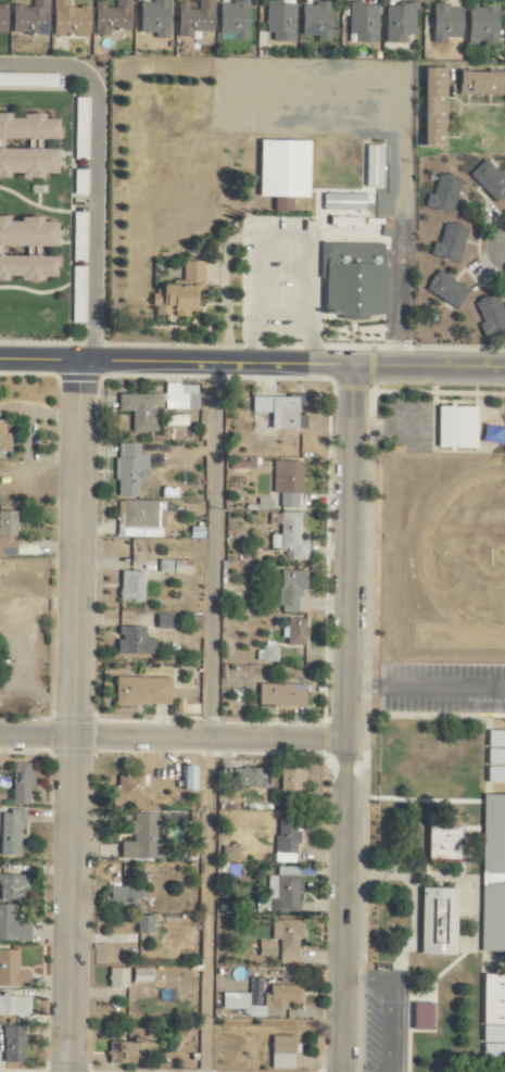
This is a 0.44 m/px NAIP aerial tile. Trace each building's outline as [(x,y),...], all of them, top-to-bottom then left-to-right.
[(10,35),(46,35),(47,0),(31,0),(31,7),(10,6),(10,35)] [(88,36),(88,8),(68,7),(68,0),(52,0),(51,35),(88,36)] [(114,8),(104,8),(104,2),(94,2),(93,35),(109,36),(109,30),(129,31),(130,0),(114,0),(114,8)] [(167,39),(167,1),(139,1),(139,33),(154,33),(154,39),(167,39)] [(176,4),(175,38),(192,38),(192,33),(212,33),(212,1),(197,1),(196,11),(186,10),(186,4),(176,4)] [(247,1),(230,1),(230,5),(218,5),(217,35),(233,35),(233,40),(247,40),(247,1)] [(330,3),(312,2),(312,6),(300,6),(300,36),(315,36),(315,42),(329,42),(330,3)] [(293,42),(294,3),(265,3),(265,34),(271,34),(271,42),(293,42)] [(377,5),(347,4),(347,35),(354,35),(354,43),(376,44),(377,5)] [(413,36),(414,5),(385,5),(384,44),(406,44),(406,36),(413,36)] [(460,9),(448,9),(448,5),(431,5),(432,44),(445,44),(444,39),(461,38),(460,9)] [(467,44),(496,44),(496,7),(466,7),(467,44)] [(421,69),(422,98),(421,98),(421,148),(444,147),(444,69),(421,69)] [(458,73),(457,95),(504,96),(504,74),(458,73)] [(88,98),(72,98),(71,160),(87,160),(88,98)] [(56,150),(40,150),(40,140),(56,141),(56,121),(42,120),(42,118),(0,117),(0,181),(7,181),(7,174),(18,174),(18,177),(55,178),(56,150)] [(257,198),(273,198),(273,213),(291,214),(291,199),(308,199),(309,142),(258,141),(257,198)] [(363,189),(381,189),(382,146),(364,145),(363,189)] [(494,202),(504,192),(504,182),(484,160),(468,175),(494,202)] [(460,181),(437,175),(431,196),(426,195),(423,207),(451,214),(460,181)] [(365,195),(322,195),(321,211),(364,212),(365,195)] [(6,281),(6,278),(18,278),(18,284),(39,284),(39,279),(54,279),(54,258),(38,257),(38,248),(55,248),(55,223),(41,223),(41,218),(19,218),(19,223),(7,223),(7,219),(0,219),(0,281),(6,281)] [(429,257),(457,263),(465,230),(443,225),(438,245),(432,243),(429,257)] [(383,245),(319,243),(319,279),(324,279),(323,315),(338,315),(338,321),(367,322),(367,316),(382,316),(383,245)] [(203,262),(182,262),(182,287),(152,287),(152,316),(170,316),(170,317),(181,317),(181,312),(194,312),(194,292),(203,292),(203,262)] [(85,267),(71,267),(70,307),(84,307),(85,267)] [(456,310),(468,290),(435,271),(423,291),(456,310)] [(497,295),(474,303),(481,324),(478,325),(481,336),(504,329),(504,321),(497,295)] [(197,384),(163,384),(163,409),(197,410),(197,384)] [(159,394),(116,394),(116,412),(131,412),(131,432),(159,432),(159,394)] [(305,429),(305,415),(296,415),(296,406),(305,406),(305,396),(250,395),(250,413),(271,413),(271,429),(305,429)] [(436,449),(475,449),(476,406),(436,406),(436,449)] [(9,434),(2,434),(2,420),(0,420),(0,451),(8,451),(9,434)] [(138,443),(116,443),(115,497),(137,497),(137,480),(146,480),(147,454),(138,454),(138,443)] [(299,461),(272,461),(272,493),(279,493),(279,508),(299,508),(299,461)] [(117,500),(116,514),(122,514),(121,536),(162,537),(163,501),(117,500)] [(0,511),(0,556),(15,556),(16,511),(0,511)] [(306,560),(306,541),(299,541),(300,512),(279,512),(278,535),(270,535),(269,549),(288,549),(288,560),(306,560)] [(191,560),(158,560),(157,573),(190,574),(191,560)] [(297,613),(297,591),(305,591),(305,571),(279,570),(277,612),(297,613)] [(118,600),(141,601),(142,571),(118,571),(118,600)] [(155,628),(171,629),(172,615),(156,614),(155,628)] [(305,646),(305,618),(283,618),(283,646),(305,646)] [(115,641),(115,654),(154,654),(154,639),(143,639),(143,626),(118,626),(118,641),(115,641)] [(276,662),(275,641),(264,641),(264,649),(256,649),(256,662),(276,662)] [(169,678),(114,677),(114,705),(169,706),(169,678)] [(304,684),(257,683),(257,706),(304,707),(304,684)] [(487,730),(486,784),(504,784),(504,731),(487,730)] [(11,805),(28,805),(28,793),(32,793),(33,763),(12,763),(11,805)] [(180,790),(194,791),(195,766),(181,765),(180,790)] [(259,769),(239,769),(238,787),(264,787),(264,779),(259,779),(259,769)] [(302,770),(279,769),(279,795),(302,795),(302,770)] [(141,800),(142,787),(147,787),(147,775),(115,774),(115,800),(141,800)] [(480,951),(504,952),(504,795),(482,795),(480,951)] [(0,810),(0,856),(19,857),(19,826),(24,826),(24,811),(0,810)] [(119,858),(164,859),(164,813),(131,813),(131,842),(119,842),(119,858)] [(296,863),(296,821),(275,820),(274,863),(296,863)] [(461,826),(427,826),(427,859),(460,859),(461,826)] [(220,859),(235,860),(236,847),(221,846),(220,859)] [(238,865),(221,864),(221,877),(237,878),(238,865)] [(298,913),(298,867),(275,867),(275,876),(266,876),(266,898),(255,898),(255,912),(298,913)] [(25,876),(0,875),(0,900),(24,901),(25,876)] [(108,886),(108,896),(103,896),(103,906),(133,907),(133,887),(108,886)] [(454,956),(455,889),(420,888),(419,955),(454,956)] [(0,905),(0,941),(29,941),(29,924),(17,924),(17,905),(0,905)] [(152,933),(152,915),(135,916),(136,933),(152,933)] [(270,941),(258,941),(257,956),(276,956),(276,960),(297,961),(297,938),(302,938),(302,921),(271,921),(270,941)] [(17,971),(17,951),(0,950),(0,987),(27,988),(28,971),(17,971)] [(107,989),(126,989),(126,968),(107,968),(107,989)] [(149,982),(150,969),(131,968),(131,981),(149,982)] [(482,974),(481,1047),(482,1047),(481,1059),(504,1060),(504,974),(482,974)] [(246,994),(221,993),(220,1013),(260,1014),(261,977),(247,977),(246,994)] [(300,1002),(300,987),(268,986),(267,1010),(286,1011),(287,1001),(300,1002)] [(432,1004),(412,1004),(412,1031),(431,1031),(432,1004)] [(2,1026),(3,1063),(24,1062),(23,1026),(2,1026)] [(140,1029),(126,1028),(125,1038),(140,1038),(140,1029)] [(293,1036),(270,1036),(270,1069),(292,1069),(293,1036)] [(146,1043),(107,1042),(106,1063),(145,1065),(146,1043)]
